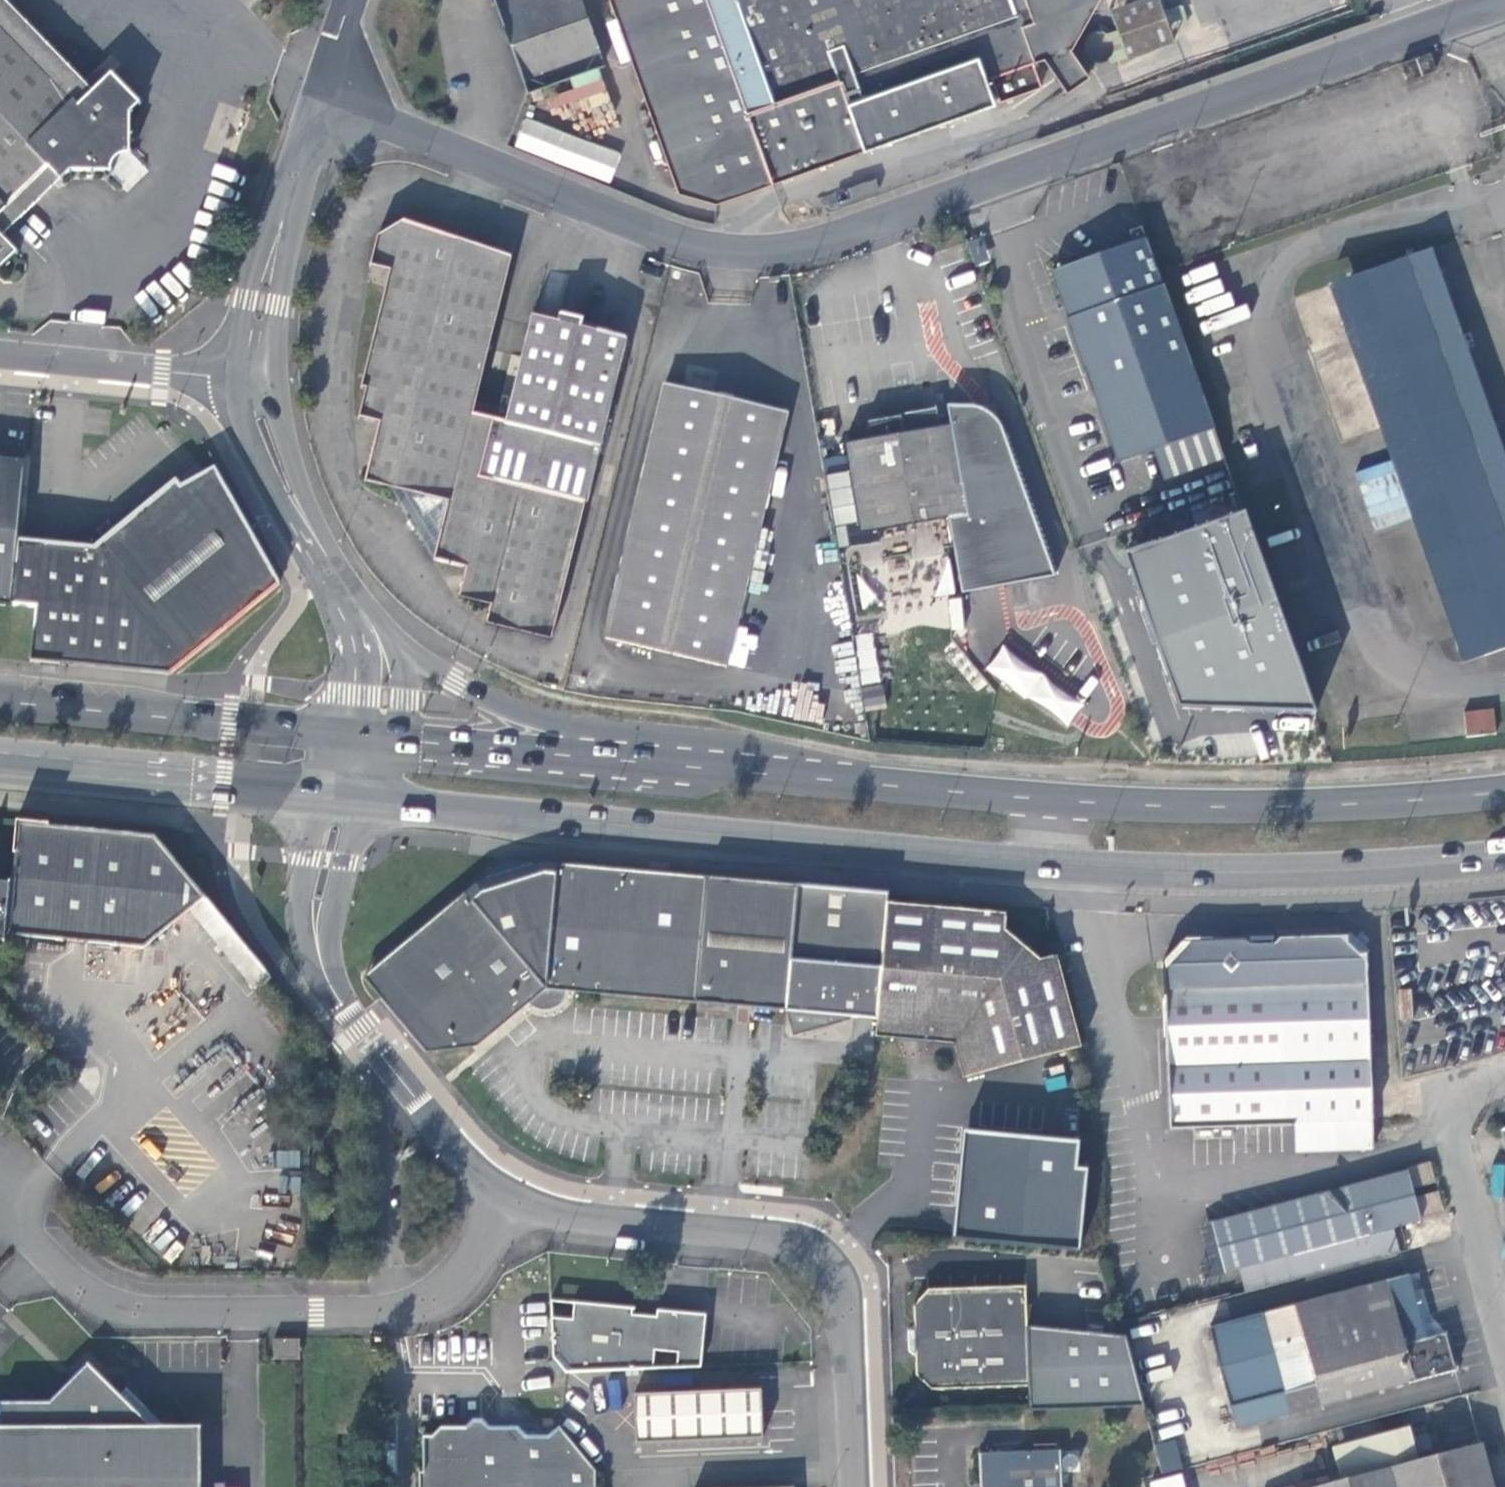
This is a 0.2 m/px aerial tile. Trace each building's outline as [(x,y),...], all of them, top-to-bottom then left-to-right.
[(37,202),(59,181),(67,173),(108,174),(108,169),(110,163),(115,158),(121,157),(127,156),(127,137),(129,114),(138,106),(109,78),(90,94),(0,0),(0,237),(37,202)] [(529,89),(604,63),(580,0),(499,0),(529,89)] [(1002,103),(993,77),(1039,61),(1065,18),(1059,0),(615,0),(683,190),(720,202),(772,184),(1002,103)] [(1133,60),(1181,44),(1166,0),(1143,0),(1115,10),(1122,32),(1133,60)] [(1106,68),(1133,60),(1122,32),(1115,35),(1106,29),(1100,29),(1094,32),(1089,36),(1086,42),(1085,52),(1089,60),(1097,66),(1106,68)] [(1433,54),(1405,66),(1409,82),(1439,70),(1433,54)] [(526,119),(516,146),(609,182),(619,155),(526,119)] [(473,415),(512,257),(430,229),(405,220),(379,236),(371,267),(391,272),(387,287),(362,388),(366,390),(359,419),(379,424),(365,482),(390,489),(434,563),(465,571),(458,600),(490,608),(485,626),(551,643),(626,342),(580,331),(582,324),(560,319),(559,325),(533,319),(507,423),(473,415)] [(1165,481),(1226,459),(1166,287),(1162,287),(1156,271),(1145,239),(1052,271),(1070,321),(1066,323),(1119,463),(1154,452),(1165,481)] [(13,257),(0,242),(0,269),(13,257)] [(1412,255),(1504,512),(1504,444),(1433,247),(1412,255)] [(1328,288),(1463,667),(1504,653),(1504,512),(1412,255),(1328,288)] [(726,669),(786,414),(664,384),(608,641),(726,669)] [(1331,392),(1340,438),(1374,431),(1369,404),(1351,408),(1347,389),(1331,392)] [(847,442),(862,532),(950,517),(963,592),(1057,576),(1005,430),(1002,424),(998,418),(991,413),(983,409),(974,406),(949,405),(952,424),(907,432),(904,414),(868,421),(871,438),(847,442)] [(13,601),(20,534),(27,455),(0,453),(0,602),(13,603),(13,601)] [(177,672),(281,581),(218,467),(189,487),(186,483),(106,541),(20,534),(13,601),(43,604),(37,659),(177,672)] [(1233,503),(1238,515),(1246,512),(1241,500),(1233,503)] [(1125,554),(1179,708),(1316,713),(1246,512),(1238,515),(1125,554)] [(1030,697),(1070,726),(1087,704),(1046,674),(1030,697)] [(862,689),(866,706),(885,702),(881,685),(862,689)] [(1495,711),(1465,714),(1468,740),(1499,737),(1495,711)] [(48,825),(16,822),(14,854),(19,854),(11,937),(149,949),(193,911),(204,901),(150,837),(48,829),(48,825)] [(526,1006),(553,1009),(560,1008),(565,1004),(568,998),(568,991),(784,1013),(795,889),(497,865),(376,969),(365,980),(426,1054),(473,1052),(526,1006)] [(5,947),(9,887),(0,886),(0,947),(5,947)] [(795,1014),(800,1035),(829,1028),(830,1019),(878,1023),(890,906),(890,896),(795,889),(784,1013),(795,1014)] [(269,978),(204,901),(193,911),(258,987),(269,978)] [(877,1042),(952,1049),(962,1084),(1080,1052),(1057,962),(1040,965),(1007,935),(1008,917),(890,906),(878,1023),(877,1042)] [(1372,1155),(1367,963),(1357,953),(1348,944),(1282,946),(1275,953),(1254,953),(1247,946),(1181,947),(1173,958),(1164,969),(1167,1027),(1171,1131),(1297,1127),(1298,1158),(1372,1155)] [(964,1128),(953,1239),(1079,1251),(1088,1166),(1078,1165),(1080,1139),(964,1128)] [(1406,1172),(1209,1222),(1221,1271),(1238,1266),(1393,1225),(1420,1218),(1413,1194),(1406,1172)] [(1393,1225),(1238,1266),(1244,1288),(1399,1247),(1393,1225)] [(1259,1312),(1285,1412),(1453,1368),(1444,1332),(1424,1337),(1407,1273),(1259,1312)] [(912,1301),(914,1322),(922,1329),(921,1343),(915,1352),(915,1373),(935,1390),(1030,1386),(1032,1408),(1032,1411),(1146,1405),(1129,1336),(1028,1327),(1025,1286),(930,1286),(912,1301)] [(704,1365),(708,1314),(660,1310),(660,1315),(635,1313),(635,1309),(575,1304),(574,1318),(548,1316),(550,1354),(562,1370),(655,1368),(656,1349),(679,1351),(678,1366),(704,1365)] [(922,1329),(914,1322),(906,1326),(907,1337),(907,1346),(915,1352),(921,1343),(922,1329)] [(271,1340),(271,1360),(300,1359),(300,1341),(271,1340)] [(162,1427),(151,1427),(121,1395),(90,1363),(51,1401),(0,1401),(1,1426),(0,1426),(0,1486),(203,1486),(203,1426),(162,1427)] [(755,1389),(624,1391),(624,1434),(755,1432),(755,1389)] [(127,1390),(121,1395),(151,1427),(162,1427),(127,1390)] [(594,1470),(558,1426),(546,1437),(522,1438),(518,1430),(490,1429),(483,1422),(470,1422),(461,1429),(439,1430),(429,1437),(422,1437),(423,1473),(419,1474),(419,1486),(594,1486),(594,1470)] [(1344,1478),(1422,1459),(1413,1425),(1333,1446),(1344,1478)] [(1157,1443),(1159,1471),(1179,1469),(1177,1441),(1157,1443)] [(1422,1459),(1344,1478),(1309,1486),(1494,1486),(1482,1445),(1422,1459)] [(1058,1446),(1026,1447),(980,1448),(981,1486),(1060,1486),(1058,1446)] [(1188,1472),(1153,1479),(1155,1486),(1191,1486),(1188,1472)]
